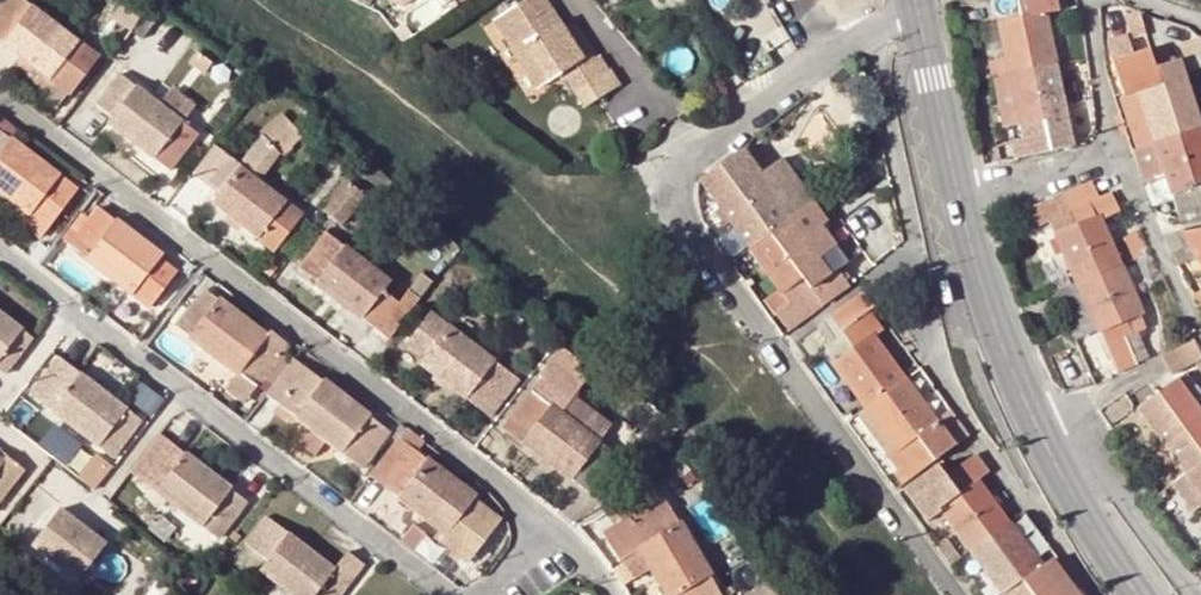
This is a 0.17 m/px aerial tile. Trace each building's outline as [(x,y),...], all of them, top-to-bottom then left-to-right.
[(1,43),(13,53),(61,90),(89,53),(20,0),(4,0),(0,5),(0,43),(1,43)] [(362,11),(368,0),(341,0),(362,11)] [(494,20),(537,86),(559,71),(581,57),(562,28),(544,0),(525,0),(494,20)] [(1052,0),(1017,0),(1021,19),(1032,70),(1055,66),(1044,15),(1055,12),(1052,0)] [(1145,35),(1139,11),(1129,13),(1134,37),(1145,35)] [(1003,59),(988,62),(991,79),(1007,76),(1032,70),(1021,19),(996,24),(1003,59)] [(559,71),(564,78),(595,57),(573,22),(562,28),(581,57),(559,71)] [(392,31),(384,38),(392,49),(401,43),(392,31)] [(1121,98),(1137,92),(1153,142),(1175,135),(1155,71),(1148,51),(1133,56),(1126,35),(1109,40),(1110,63),(1121,98)] [(49,106),(61,90),(13,53),(0,69),(49,106)] [(600,54),(595,57),(564,78),(583,106),(618,83),(600,54)] [(168,170),(195,133),(104,63),(81,94),(110,116),(105,122),(168,170)] [(1175,135),(1200,126),(1184,78),(1180,63),(1175,64),(1155,71),(1175,135)] [(1066,115),(1057,74),(1055,66),(1032,70),(1049,154),(1074,149),(1072,141),(1066,115)] [(1023,159),(1049,154),(1032,70),(1007,76),(991,79),(998,110),(1013,107),(1016,125),(1021,124),(1025,141),(1020,142),(1023,159)] [(1137,92),(1121,98),(1136,147),(1153,142),(1137,92)] [(1013,107),(998,110),(1001,128),(1016,125),(1013,107)] [(238,166),(257,181),(276,155),(298,135),(281,117),(263,133),(238,166)] [(1200,126),(1175,135),(1198,201),(1200,200),(1200,129),(1200,126)] [(0,135),(0,193),(25,211),(19,221),(37,236),(72,190),(0,135)] [(1175,135),(1153,142),(1136,147),(1131,148),(1133,154),(1144,186),(1149,184),(1166,179),(1180,223),(1200,216),(1200,211),(1198,201),(1175,135)] [(277,211),(284,201),(257,181),(238,166),(210,145),(191,171),(217,191),(209,202),(274,251),(294,224),(277,211)] [(742,146),(716,165),(767,236),(810,204),(776,159),(760,171),(742,146)] [(749,249),(767,236),(716,165),(698,177),(749,249)] [(57,169),(79,186),(82,182),(60,166),(57,169)] [(1096,273),(1119,263),(1100,219),(1117,211),(1108,193),(1098,198),(1089,180),(1061,194),(1096,273)] [(340,225),(360,199),(341,185),(321,211),(340,225)] [(1061,194),(1028,209),(1036,225),(1047,220),(1075,282),(1096,273),(1061,194)] [(819,227),(824,223),(810,204),(767,236),(817,306),(847,283),(836,270),(846,263),(819,227)] [(159,257),(99,210),(70,248),(142,303),(169,268),(157,259),(159,257)] [(387,279),(321,229),(294,267),(387,337),(415,297),(406,291),(397,302),(379,289),(387,279)] [(1021,247),(1031,243),(1026,231),(1016,235),(1021,247)] [(1123,237),(1133,257),(1147,251),(1137,231),(1123,237)] [(800,320),(817,306),(767,236),(749,249),(778,289),(788,302),(772,314),(787,333),(802,322),(800,320)] [(1172,252),(1187,283),(1200,275),(1200,238),(1172,252)] [(36,263),(46,250),(37,243),(26,256),(36,263)] [(1147,251),(1133,257),(1147,287),(1162,281),(1147,251)] [(1096,273),(1132,356),(1145,350),(1137,332),(1143,329),(1136,315),(1141,313),(1119,263),(1096,273)] [(1075,282),(1096,330),(1115,372),(1135,362),(1132,356),(1096,273),(1075,282)] [(947,281),(938,283),(942,305),(952,303),(947,281)] [(1074,341),(1096,330),(1075,282),(1052,292),(1074,341)] [(772,314),(788,302),(778,289),(763,300),(772,314)] [(185,310),(179,307),(167,322),(255,390),(261,383),(282,355),(288,346),(267,330),(264,336),(204,292),(199,300),(194,297),(185,310)] [(804,354),(819,344),(865,406),(882,393),(901,379),(871,338),(882,330),(868,311),(873,307),(863,292),(833,315),(831,313),(794,340),(804,354)] [(488,415),(516,379),(432,314),(411,341),(426,352),(419,362),(488,415)] [(4,376),(32,339),(0,315),(0,373),(4,376)] [(1200,372),(1200,356),(1193,342),(1163,357),(1171,374),(1195,363),(1200,372)] [(535,377),(538,379),(503,427),(598,500),(626,464),(598,443),(563,417),(576,398),(582,391),(570,382),(554,370),(566,354),(557,347),(535,377)] [(582,366),(566,354),(554,370),(570,382),(577,372),(582,366)] [(269,389),(290,361),(282,355),(261,383),(269,389)] [(139,421),(57,358),(28,396),(112,458),(139,421)] [(321,381),(319,383),(290,361),(269,389),(264,396),(359,470),(388,433),(321,381)] [(589,381),(577,372),(570,382),(582,391),(589,381)] [(1196,403),(1200,399),(1200,395),(1185,372),(1155,394),(1200,457),(1200,410),(1196,403)] [(951,415),(936,426),(901,379),(882,393),(932,460),(966,436),(951,415)] [(1135,405),(1167,450),(1185,475),(1200,464),(1200,457),(1155,394),(1153,391),(1135,405)] [(901,483),(932,460),(882,393),(865,406),(895,447),(888,453),(899,468),(893,472),(901,483)] [(1108,427),(1133,408),(1122,393),(1096,411),(1108,427)] [(563,417),(598,443),(612,425),(576,398),(563,417)] [(857,412),(888,453),(895,447),(865,406),(857,412)] [(390,438),(396,443),(405,431),(398,426),(390,438)] [(424,445),(405,431),(396,443),(368,478),(438,531),(431,542),(467,568),(500,525),(482,510),(484,507),(416,455),(424,445)] [(157,435),(129,472),(217,539),(246,502),(157,435)] [(1173,484),(1185,475),(1167,450),(1148,462),(1167,488),(1171,485),(1173,484)] [(974,479),(987,469),(974,452),(952,467),(945,456),(935,464),(904,486),(928,518),(939,510),(968,550),(989,535),(1005,523),(974,479)] [(20,470),(3,457),(0,461),(0,496),(20,470)] [(1185,475),(1173,484),(1171,485),(1190,512),(1200,505),(1200,464),(1185,475)] [(661,495),(653,481),(606,508),(604,509),(613,523),(602,530),(607,539),(604,541),(618,561),(638,550),(664,594),(720,594),(718,592),(667,506),(661,495)] [(674,502),(667,491),(661,495),(667,506),(674,502)] [(30,495),(15,515),(25,524),(23,528),(35,537),(29,546),(94,594),(114,594),(147,553),(116,529),(104,545),(45,500),(42,504),(30,495)] [(264,517),(243,544),(264,560),(258,571),(289,594),(339,594),(361,566),(345,553),(333,569),(264,517)] [(1049,583),(1005,523),(989,535),(1034,594),(1052,594),(1056,592),(1058,594),(1071,585),(1063,574),(1049,583)] [(424,537),(412,528),(400,544),(412,553),(424,537)] [(952,562),(962,555),(948,535),(937,542),(952,562)] [(968,550),(1002,594),(1034,594),(989,535),(968,550)] [(767,582),(745,594),(776,594),(767,582)]
